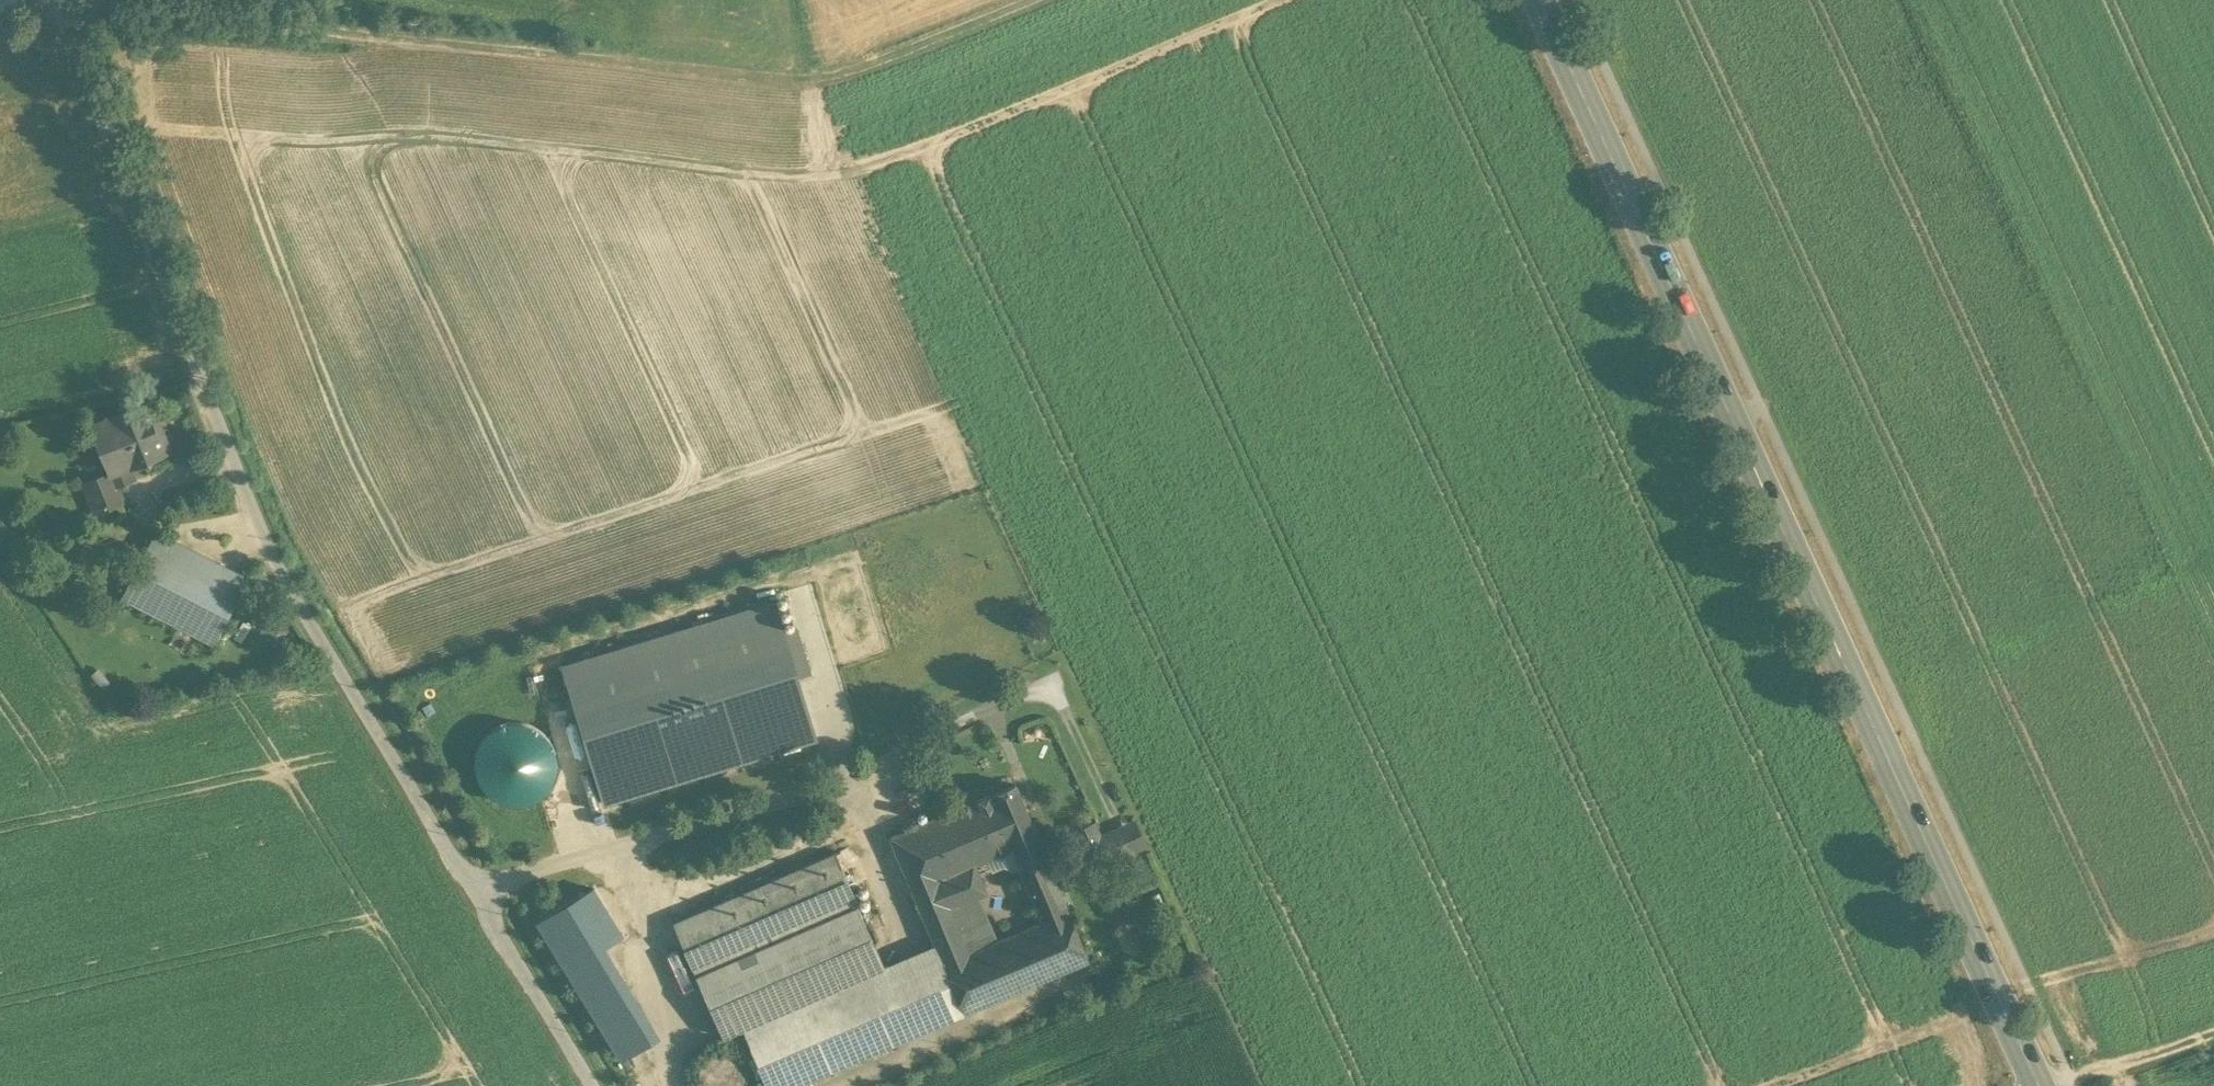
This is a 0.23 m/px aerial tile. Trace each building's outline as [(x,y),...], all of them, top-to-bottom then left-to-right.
[(146,403),(92,424),(94,429),(99,442),(112,472),(117,484),(128,480),(124,468),(129,466),(170,450),(162,430),(158,431),(146,403)] [(99,442),(94,429),(78,435),(84,448),(99,442)] [(134,478),(129,466),(124,468),(128,480),(134,478)] [(117,484),(112,472),(84,483),(96,511),(123,501),(117,484)] [(247,577),(157,531),(122,596),(214,642),(247,577)] [(778,594),(566,657),(609,810),(819,748),(778,594)] [(564,747),(501,717),(486,747),(480,744),(471,763),(481,768),(474,782),(523,806),(531,789),(542,794),(564,747)] [(1016,783),(992,793),(1018,859),(1022,857),(1043,849),(1016,783)] [(1018,859),(992,793),(891,837),(924,919),(986,893),(974,864),(987,858),(992,869),(1018,859)] [(1069,850),(1080,875),(1145,846),(1134,822),(1100,836),(1094,824),(1076,832),(1081,845),(1069,850)] [(1068,910),(1043,849),(1022,857),(1026,869),(1023,870),(1043,920),(1068,910)] [(743,1027),(884,965),(836,852),(673,922),(722,1035),(743,1027)] [(986,893),(924,919),(930,933),(980,912),(992,907),(986,893)] [(548,924),(622,1042),(657,1020),(584,902),(548,924)] [(992,940),(980,912),(930,933),(935,943),(964,1013),(1089,960),(1068,910),(1043,920),(992,940)] [(964,1013),(935,943),(884,965),(743,1027),(768,1085),(791,1085),(964,1013)]
